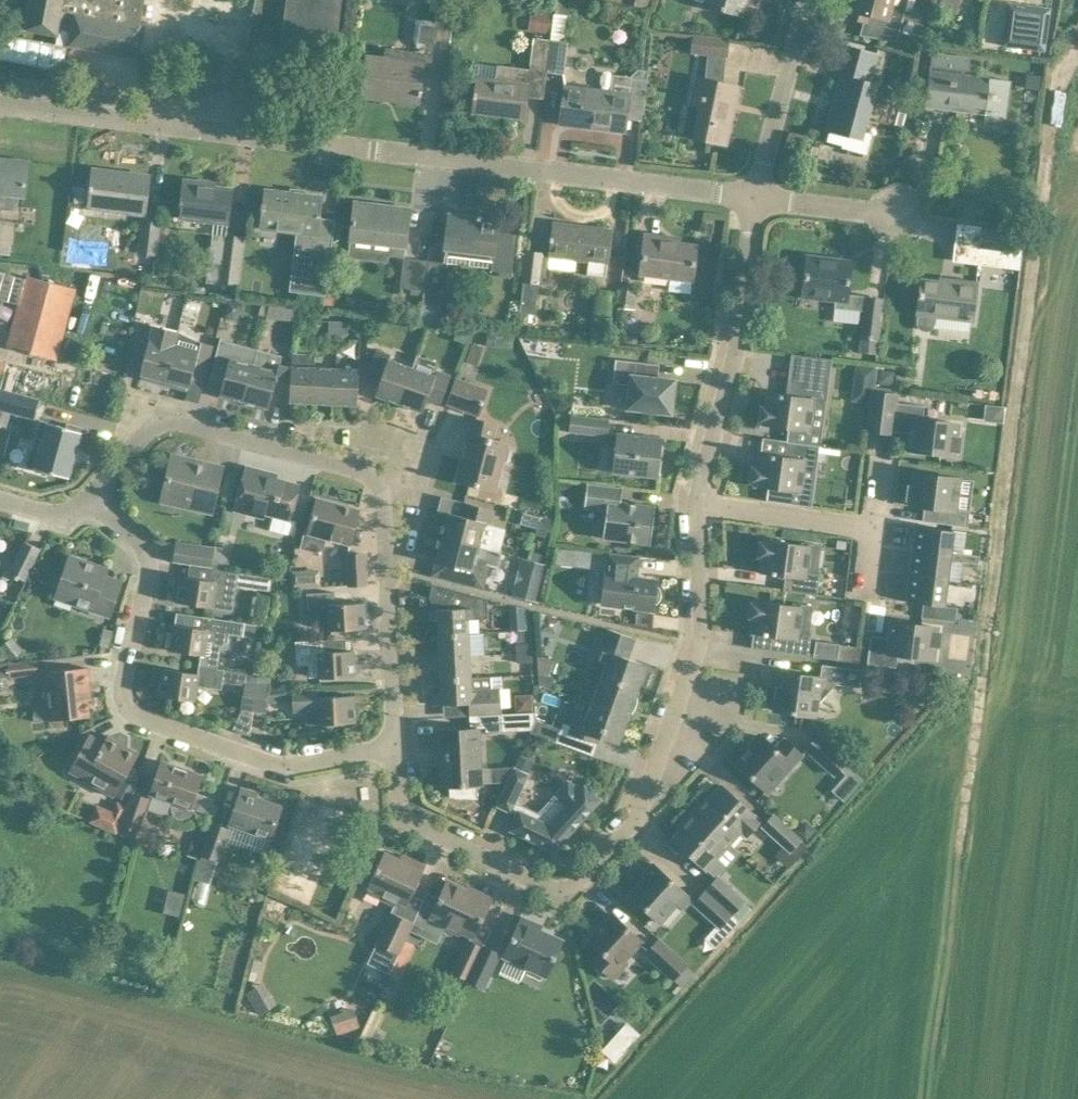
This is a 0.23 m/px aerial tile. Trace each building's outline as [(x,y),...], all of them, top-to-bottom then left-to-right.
[(23,30),(57,37),(58,37),(59,29),(70,32),(67,46),(134,59),(146,0),(29,0),(23,30)] [(261,54),(261,55),(261,56),(262,58),(262,59),(263,59),(264,60),(265,60),(309,66),(311,50),(335,53),(341,0),(255,0),(247,42),(262,44),(261,54)] [(414,40),(418,47),(432,49),(433,39),(450,42),(455,0),(429,0),(436,1),(434,24),(416,22),(414,40)] [(554,13),(566,14),(570,11),(571,0),(555,0),(554,13)] [(721,10),(742,15),(746,0),(704,0),(703,5),(721,10)] [(847,17),(868,23),(864,35),(860,34),(860,35),(897,41),(905,9),(905,8),(907,0),(851,0),(847,17)] [(940,3),(938,8),(956,13),(959,0),(930,0),(940,3)] [(1007,3),(1002,46),(1045,51),(1051,8),(1007,3)] [(553,13),(531,10),(528,31),(551,34),(553,13)] [(554,13),(551,38),(563,40),(566,14),(554,13)] [(0,50),(0,59),(62,71),(67,46),(70,32),(59,29),(58,37),(57,37),(56,43),(3,33),(0,50)] [(532,36),(529,62),(548,64),(551,38),(532,36)] [(728,40),(691,36),(689,52),(706,54),(704,79),(697,77),(692,104),(701,106),(694,137),(725,144),(732,111),(728,110),(733,85),(723,83),(728,40)] [(826,129),(846,134),(843,147),(866,153),(871,134),(864,132),(877,85),(870,83),(878,53),(844,44),(836,75),(841,76),(826,129)] [(367,56),(365,74),(362,95),(418,103),(424,53),(385,48),(384,59),(367,56)] [(932,51),(928,85),(925,106),(1006,117),(1010,79),(988,76),(968,73),(971,56),(932,51)] [(548,64),(547,72),(564,74),(565,66),(564,66),(548,64)] [(475,90),(473,112),(524,118),(526,96),(528,78),(512,76),(513,68),(498,66),(496,81),(477,79),(475,90)] [(563,102),(560,124),(625,132),(626,118),(641,120),(646,80),(631,78),(631,77),(612,74),(610,91),(565,86),(563,102)] [(1027,75),(1025,91),(1038,93),(1040,77),(1027,75)] [(24,196),(28,161),(0,158),(0,193),(24,196)] [(93,169),(91,191),(89,207),(145,213),(149,181),(112,176),(112,172),(93,169)] [(184,180),(182,202),(180,216),(227,221),(231,191),(202,187),(203,183),(184,180)] [(265,190),(263,212),(261,227),(296,231),(317,234),(322,197),(265,190)] [(355,201),(352,223),(350,240),(405,247),(410,208),(355,201)] [(444,249),(444,251),(493,257),(491,271),(512,273),(514,256),(517,234),(497,232),(498,219),(477,216),(477,217),(450,214),(450,213),(449,213),(446,234),(444,249)] [(144,218),(140,253),(132,252),(131,258),(135,270),(153,272),(159,220),(144,218)] [(551,245),(550,256),(577,259),(607,263),(609,252),(611,230),(554,223),(551,245)] [(10,254),(14,228),(0,226),(0,253),(10,254)] [(1019,234),(987,229),(985,248),(1017,253),(1019,234)] [(332,242),(316,240),(317,234),(296,231),(289,292),(306,294),(325,296),(332,242)] [(643,256),(640,274),(671,277),(692,280),(694,266),(696,245),(668,241),(669,237),(645,234),(643,256)] [(225,236),(222,263),(208,261),(206,282),(237,286),(242,238),(225,236)] [(527,252),(519,311),(534,313),(537,282),(538,282),(542,253),(527,252)] [(807,256),(804,278),(803,291),(829,294),(828,299),(836,300),(835,308),(864,311),(859,350),(877,353),(883,300),(847,296),(851,261),(807,256)] [(422,302),(423,302),(428,260),(404,257),(400,287),(423,290),(422,302)] [(428,260),(423,302),(441,304),(442,293),(443,293),(447,263),(428,260)] [(18,304),(24,279),(0,272),(0,300),(18,304)] [(26,275),(7,347),(54,359),(73,288),(26,275)] [(620,277),(617,305),(633,308),(635,295),(638,296),(638,289),(633,288),(634,282),(626,281),(620,277)] [(922,279),(916,324),(917,326),(920,328),(922,329),(925,329),(927,329),(930,329),(932,327),(933,326),(934,324),(935,322),(936,315),(971,320),(976,283),(948,279),(948,283),(922,279)] [(315,331),(316,317),(294,316),(293,321),(293,330),(315,331)] [(328,335),(338,335),(338,316),(329,316),(328,335)] [(347,335),(348,321),(339,320),(338,335),(347,335)] [(142,321),(136,344),(130,365),(142,368),(140,374),(143,374),(142,378),(153,381),(154,378),(165,380),(178,331),(142,321)] [(465,347),(471,332),(458,327),(453,343),(465,347)] [(178,331),(165,380),(175,383),(174,387),(186,390),(187,386),(189,387),(191,379),(204,382),(210,361),(214,345),(214,344),(200,341),(178,331)] [(487,332),(485,345),(495,346),(496,333),(487,332)] [(219,343),(213,366),(207,387),(221,390),(219,395),(244,402),(254,365),(258,348),(257,348),(256,349),(233,343),(232,347),(219,343)] [(254,365),(244,402),(268,408),(272,396),(289,400),(291,368),(279,365),(281,354),(258,348),(254,365)] [(376,349),(373,358),(366,379),(379,383),(375,395),(399,403),(412,367),(389,359),(391,354),(376,349)] [(291,368),(289,400),(289,402),(312,403),(314,368),(314,353),(292,352),(291,366),(291,368)] [(761,406),(759,421),(764,421),(763,425),(808,431),(812,408),(824,410),(828,385),(831,359),(791,354),(788,381),(797,382),(795,395),(789,395),(786,394),(768,392),(766,407),(761,406)] [(651,363),(615,359),(613,382),(627,383),(625,408),(670,413),(674,380),(649,377),(651,363)] [(412,367),(399,403),(422,412),(427,401),(440,405),(451,375),(436,370),(434,375),(412,367)] [(314,368),(312,403),(334,404),(336,369),(314,368)] [(336,369),(334,404),(357,405),(359,370),(336,369)] [(888,371),(881,370),(879,384),(893,386),(894,378),(888,371)] [(456,379),(455,383),(447,404),(478,415),(487,390),(486,390),(489,382),(474,377),(471,384),(456,379)] [(27,413),(31,396),(0,388),(0,406),(27,413)] [(910,434),(908,450),(955,456),(955,451),(959,452),(961,436),(957,436),(959,423),(922,419),(924,406),(897,402),(898,394),(872,391),(867,432),(893,435),(893,432),(910,434)] [(571,415),(569,432),(607,436),(609,419),(571,415)] [(473,418),(465,449),(457,480),(495,490),(507,443),(492,439),(496,424),(473,418)] [(42,440),(35,468),(68,478),(73,461),(74,461),(78,448),(76,448),(81,431),(80,431),(81,427),(67,423),(66,427),(40,420),(36,438),(42,440)] [(612,472),(636,474),(658,477),(662,438),(616,433),(612,472)] [(819,446),(789,442),(787,456),(759,452),(757,468),(753,467),(751,481),(755,482),(755,486),(767,488),(766,500),(789,504),(791,491),(800,492),(803,469),(816,471),(819,446)] [(161,501),(182,506),(212,513),(216,492),(221,471),(195,464),(196,460),(172,454),(161,501)] [(245,467),(239,488),(234,509),(262,516),(263,512),(272,514),(268,528),(293,535),(297,520),(290,518),(293,506),(299,485),(262,476),(263,471),(245,467)] [(961,478),(913,472),(912,485),(908,484),(906,500),(910,500),(909,504),(948,510),(946,524),(968,527),(970,511),(957,509),(961,478)] [(559,482),(558,495),(571,496),(572,483),(559,482)] [(622,488),(600,485),(587,483),(584,507),(606,510),(604,522),(600,524),(599,533),(603,536),(603,538),(628,541),(650,543),(654,506),(620,502),(622,488)] [(305,527),(299,546),(315,550),(319,549),(323,545),(326,537),(350,544),(359,510),(317,499),(309,528),(305,527)] [(448,513),(442,537),(479,546),(479,545),(491,549),(497,525),(491,523),(494,510),(464,502),(460,516),(448,513)] [(541,516),(539,522),(535,534),(550,539),(556,521),(541,516)] [(30,523),(15,519),(13,527),(28,531),(30,523)] [(916,526),(913,551),(950,556),(950,560),(964,562),(965,554),(951,552),(953,531),(916,526)] [(801,532),(800,539),(826,543),(827,536),(801,532)] [(479,546),(442,537),(436,561),(447,564),(444,578),(483,588),(489,564),(498,566),(501,553),(479,546)] [(810,544),(765,539),(764,543),(760,542),(758,556),(762,557),(760,573),(788,576),(786,591),(816,595),(820,570),(807,568),(810,544)] [(24,541),(9,573),(25,581),(40,549),(24,541)] [(173,562),(194,565),(211,567),(214,548),(175,543),(173,562)] [(590,567),(592,550),(558,546),(556,563),(590,567)] [(211,567),(211,568),(228,571),(229,569),(229,565),(229,561),(227,558),(224,554),(221,551),(218,550),(215,549),(214,548),(211,567)] [(913,551),(910,576),(947,580),(950,560),(950,556),(913,551)] [(601,590),(600,593),(601,597),(602,598),(601,603),(632,607),(637,608),(650,609),(653,610),(654,604),(655,604),(654,604),(658,601),(660,597),(660,593),(659,589),(657,586),(656,585),(657,580),(633,577),(634,571),(636,572),(638,556),(617,553),(609,552),(606,574),(605,574),(603,587),(602,587),(601,590)] [(365,554),(347,555),(349,585),(366,584),(365,554)] [(965,554),(964,562),(979,564),(979,560),(980,556),(965,554)] [(70,556),(63,575),(56,576),(53,585),(58,591),(56,597),(109,615),(121,582),(104,576),(107,569),(70,556)] [(521,558),(513,595),(539,601),(548,564),(521,558)] [(176,602),(198,605),(212,607),(232,609),(234,596),(236,584),(238,573),(228,571),(211,568),(209,580),(180,576),(176,602)] [(238,573),(236,584),(248,586),(249,574),(238,573)] [(910,576),(906,601),(944,606),(947,580),(910,576)] [(437,620),(438,635),(472,633),(471,619),(473,619),(473,616),(486,616),(486,597),(451,588),(445,609),(429,610),(430,621),(437,620)] [(334,592),(313,593),(307,593),(308,618),(329,617),(330,630),(366,629),(364,602),(335,604),(334,592)] [(802,606),(757,600),(756,604),(752,603),(750,617),(754,618),(752,633),(779,637),(777,651),(808,656),(811,631),(799,629),(802,606)] [(637,612),(635,625),(648,626),(650,613),(637,612)] [(165,646),(169,647),(169,650),(190,653),(204,655),(207,641),(216,643),(218,631),(242,635),(244,622),(225,619),(203,616),(201,628),(173,624),(171,632),(167,632),(165,646)] [(516,618),(516,629),(531,629),(530,618),(516,618)] [(867,664),(895,668),(897,655),(933,660),(935,647),(939,648),(941,633),(937,632),(938,628),(890,621),(888,637),(870,635),(867,664)] [(103,628),(98,645),(110,648),(114,631),(103,628)] [(605,665),(600,677),(639,691),(639,690),(638,690),(646,666),(628,659),(635,638),(605,628),(593,660),(605,665)] [(472,633),(438,635),(439,657),(472,655),(472,633)] [(324,639),(302,641),(296,641),(297,654),(308,653),(308,665),(319,664),(319,678),(333,677),(355,676),(354,650),(324,652),(324,639)] [(839,644),(816,641),(813,656),(837,660),(839,644)] [(517,644),(517,653),(531,652),(531,643),(517,644)] [(531,652),(517,653),(518,662),(532,662),(531,652)] [(472,655),(439,657),(440,679),(473,677),(473,675),(472,655)] [(538,674),(549,677),(554,660),(537,655),(538,674)] [(248,659),(247,672),(259,674),(259,671),(261,661),(248,659)] [(0,663),(0,677),(9,677),(37,674),(36,660),(7,663),(0,663)] [(773,710),(794,713),(816,716),(817,704),(835,684),(859,687),(862,670),(822,664),(820,676),(778,671),(773,710)] [(197,673),(183,671),(162,668),(158,695),(195,700),(197,686),(207,687),(207,685),(220,687),(223,669),(199,665),(197,673)] [(43,672),(46,702),(42,703),(41,704),(39,705),(38,707),(36,708),(35,710),(34,711),(34,713),(33,715),(33,717),(33,719),(33,721),(34,722),(48,720),(89,716),(86,688),(90,687),(88,667),(43,672)] [(259,674),(257,683),(258,683),(270,685),(271,674),(268,671),(263,670),(259,671),(259,674)] [(241,671),(238,686),(244,687),(245,681),(257,683),(259,674),(247,672),(241,671)] [(898,693),(901,675),(875,671),(872,689),(898,693)] [(473,677),(440,679),(441,693),(433,694),(434,705),(469,703),(469,716),(485,715),(502,714),(500,686),(491,687),(490,675),(473,675),(473,677)] [(600,677),(591,704),(629,718),(631,712),(628,711),(629,707),(632,708),(639,691),(600,677)] [(244,687),(241,709),(253,710),(257,683),(245,681),(244,687)] [(933,682),(918,689),(924,703),(939,695),(933,682)] [(257,683),(253,710),(266,712),(267,700),(292,698),(293,711),(317,709),(318,724),(355,722),(354,695),(318,697),(318,689),(268,693),(270,685),(258,683),(257,683)] [(532,695),(516,695),(516,711),(532,711),(532,695)] [(574,712),(567,732),(598,743),(600,736),(619,742),(628,718),(629,718),(591,704),(586,716),(574,712)] [(502,714),(485,715),(486,732),(503,732),(502,714)] [(535,719),(529,732),(555,741),(560,728),(535,719)] [(479,728),(435,731),(437,755),(441,755),(442,787),(449,786),(450,797),(478,799),(477,785),(506,784),(514,766),(481,767),(479,728)] [(89,734),(79,753),(69,771),(114,796),(126,775),(137,756),(126,750),(128,747),(107,735),(104,742),(89,734)] [(736,763),(752,778),(764,788),(776,775),(780,779),(802,755),(784,739),(775,748),(761,736),(736,763)] [(818,736),(806,749),(834,774),(846,761),(818,736)] [(521,755),(516,766),(529,772),(534,761),(521,755)] [(160,765),(153,785),(150,795),(172,802),(171,804),(171,806),(171,809),(172,812),(174,815),(177,817),(181,818),(184,818),(187,817),(189,816),(191,814),(192,811),(193,809),(214,816),(218,805),(212,804),(214,799),(195,792),(201,774),(174,764),(172,769),(160,765)] [(506,784),(505,786),(495,806),(511,813),(512,811),(518,814),(510,829),(546,846),(548,842),(547,838),(555,837),(556,840),(560,843),(596,804),(595,796),(584,786),(580,791),(567,778),(553,794),(537,811),(516,802),(529,773),(514,766),(506,784)] [(134,785),(124,780),(116,796),(125,801),(134,785)] [(706,796),(693,811),(729,843),(730,843),(741,831),(746,836),(760,820),(754,815),(755,815),(737,799),(721,785),(709,798),(706,796)] [(242,787),(235,808),(229,824),(270,838),(281,805),(248,794),(250,790),(242,787)] [(132,794),(122,825),(118,835),(134,840),(137,830),(138,830),(149,799),(132,794)] [(113,810),(105,828),(117,833),(128,805),(116,800),(113,810)] [(672,839),(688,853),(706,869),(708,866),(721,878),(742,855),(730,843),(729,843),(693,811),(680,825),(682,827),(672,839)] [(773,815),(763,826),(790,851),(800,839),(773,815)] [(201,858),(200,860),(198,866),(214,872),(229,829),(213,824),(210,831),(206,842),(206,843),(201,858)] [(796,831),(807,840),(816,829),(810,824),(801,825),(796,831)] [(206,842),(210,831),(200,828),(197,838),(206,842)] [(201,858),(206,843),(194,839),(189,854),(201,858)] [(376,943),(367,963),(389,973),(398,954),(404,941),(419,909),(408,903),(414,890),(423,870),(400,859),(384,851),(375,871),(367,887),(383,894),(380,899),(394,905),(376,943)] [(629,894),(645,909),(656,919),(674,900),(683,908),(692,899),(653,863),(648,868),(651,870),(629,894)] [(718,877),(706,890),(740,922),(753,908),(718,877)] [(447,881),(438,901),(430,916),(445,923),(444,926),(460,934),(461,931),(474,936),(490,901),(447,881)] [(740,922),(706,890),(694,903),(729,935),(740,922)] [(593,961),(609,975),(610,976),(642,941),(612,913),(588,940),(601,951),(593,961)] [(513,936),(503,957),(525,967),(520,979),(539,988),(545,977),(553,959),(563,939),(530,924),(532,921),(522,916),(513,936)] [(645,954),(673,979),(681,986),(685,981),(687,983),(696,973),(659,939),(645,954)] [(453,973),(466,979),(481,946),(468,940),(453,973)] [(398,954),(389,973),(398,978),(413,945),(404,941),(398,954)] [(483,946),(468,980),(484,987),(500,954),(483,946)] [(251,971),(249,980),(255,981),(258,972),(251,971)] [(263,981),(247,993),(263,1015),(280,1002),(263,981)] [(358,1008),(334,1011),(337,1032),(360,1029),(358,1008)] [(615,1034),(603,1048),(617,1060),(629,1046),(615,1034)]
